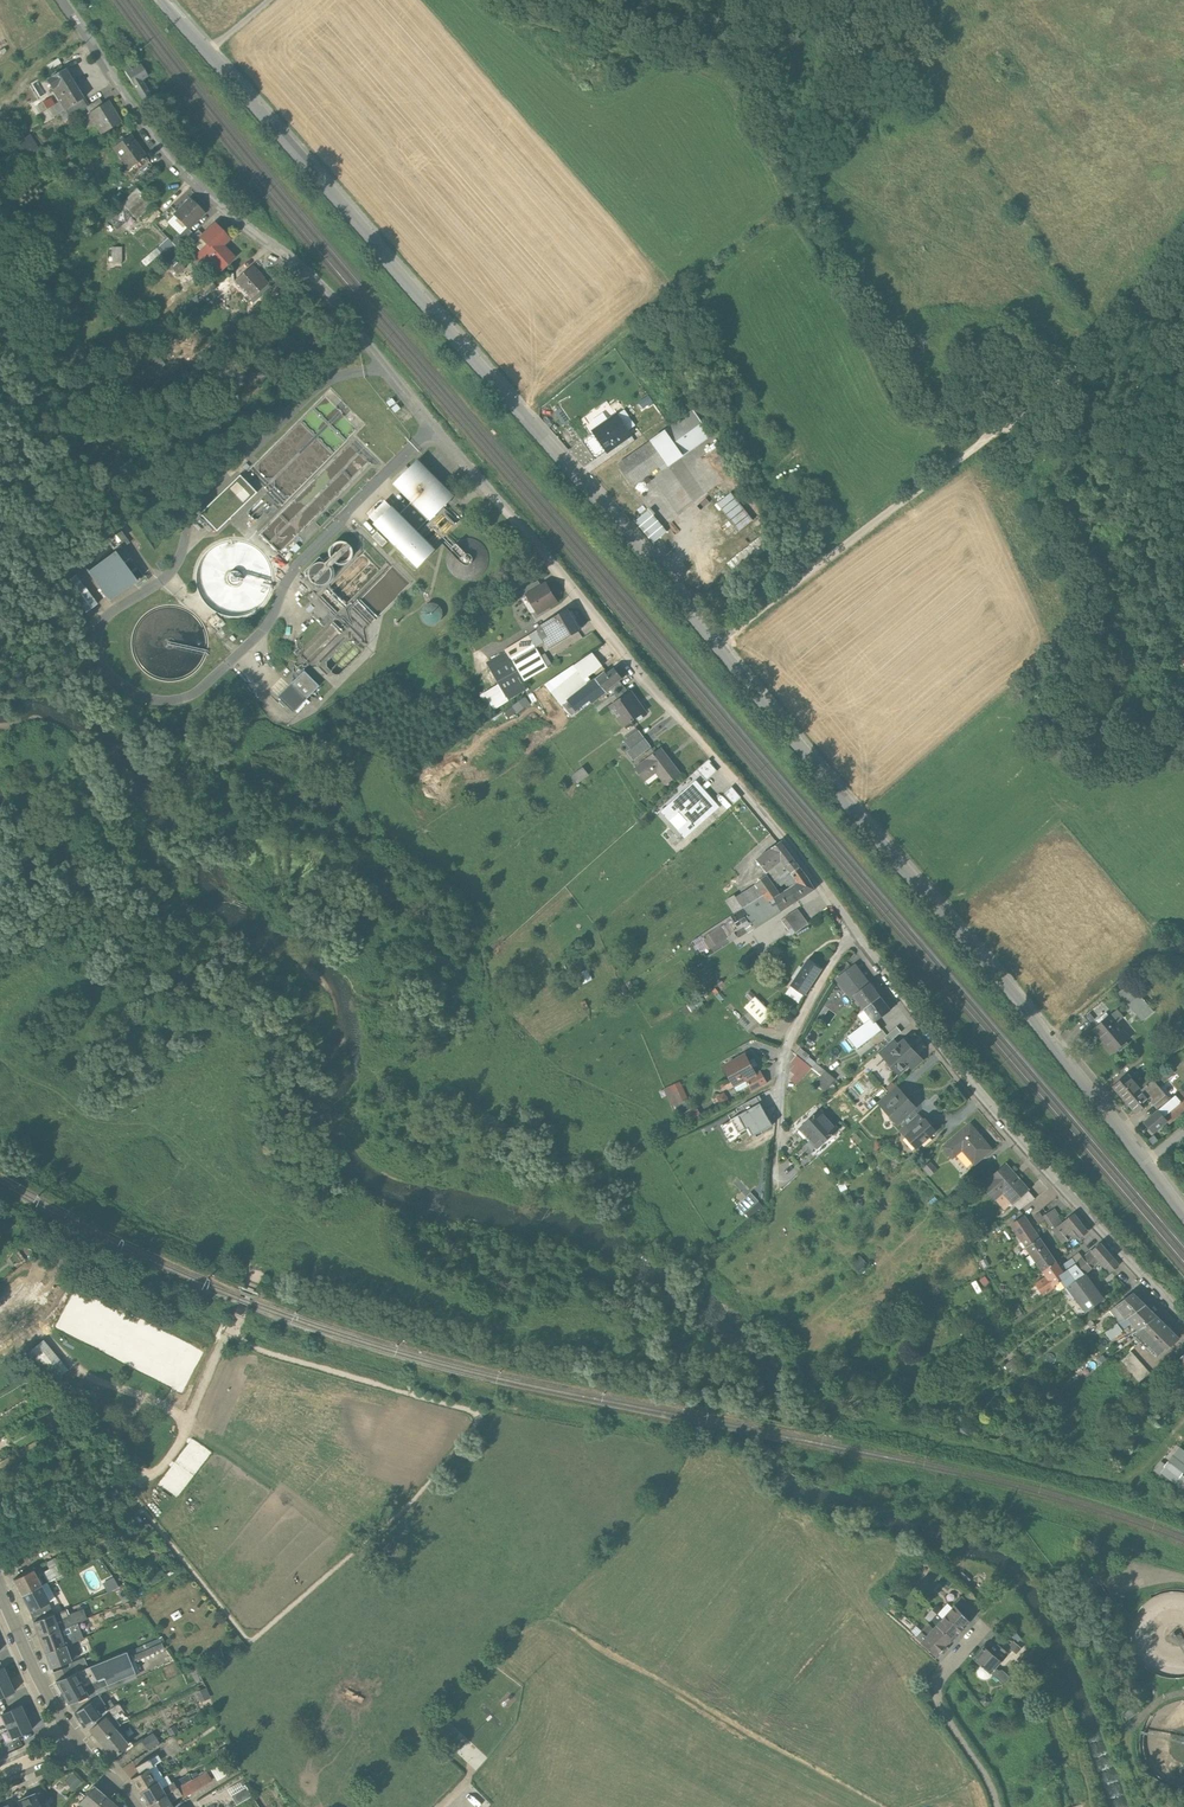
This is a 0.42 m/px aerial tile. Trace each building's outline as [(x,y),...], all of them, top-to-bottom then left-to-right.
[(133,66),(124,72),(132,86),(133,85),(137,83),(146,77),(139,66),(135,69),(133,66)] [(77,91),(65,70),(47,81),(51,89),(57,86),(64,98),(64,99),(77,91)] [(137,83),(133,85),(136,89),(133,91),(134,93),(131,94),(135,101),(138,99),(137,97),(143,92),(139,87),(140,86),(137,83)] [(77,91),(64,99),(64,98),(59,101),(60,102),(57,104),(59,108),(61,107),(67,116),(73,113),(74,114),(86,107),(85,105),(98,97),(95,91),(82,98),(77,91)] [(44,108),(51,105),(48,98),(41,101),(44,108)] [(107,102),(90,113),(101,132),(119,121),(107,102)] [(130,136),(113,148),(128,169),(145,157),(130,136)] [(137,189),(121,204),(128,212),(144,197),(137,189)] [(189,200),(173,217),(187,231),(203,214),(189,200)] [(227,241),(213,225),(201,236),(200,237),(201,239),(209,247),(203,253),(201,251),(194,258),(202,266),(208,261),(218,272),(232,259),(220,247),(227,241)] [(196,232),(185,242),(191,248),(201,239),(200,237),(201,236),(196,232)] [(157,247),(167,254),(174,245),(164,238),(157,247)] [(120,263),(120,246),(107,246),(107,263),(120,263)] [(192,280),(177,264),(168,272),(183,288),(192,280)] [(237,278),(233,282),(234,282),(252,302),(268,288),(256,275),(258,273),(251,266),(237,278)] [(233,273),(212,292),(217,297),(234,282),(233,282),(237,278),(233,273)] [(129,320),(120,312),(114,319),(123,327),(129,320)] [(717,439),(698,412),(620,467),(635,488),(662,468),(667,475),(717,439)] [(618,415),(596,432),(609,451),(610,452),(633,436),(618,415)] [(596,432),(583,441),(596,460),(609,451),(596,432)] [(437,480),(419,462),(397,486),(414,503),(400,516),(384,531),(384,532),(401,548),(440,508),(442,510),(451,501),(434,483),(437,480)] [(238,475),(198,514),(215,531),(255,493),(238,475)] [(740,530),(755,520),(734,491),(719,502),(740,530)] [(386,501),(370,517),(377,523),(393,508),(386,501)] [(393,508),(377,523),(384,531),(400,516),(393,508)] [(120,530),(113,535),(122,547),(129,542),(120,530)] [(736,571),(772,548),(764,536),(729,559),(736,571)] [(351,557),(352,553),(351,550),(349,546),(347,544),(344,542),(340,541),(337,541),(333,543),(330,545),(328,548),(327,552),(327,555),(328,559),(330,562),(333,564),(337,565),(340,566),(344,565),(347,563),(349,560),(351,557)] [(113,551),(87,571),(108,601),(135,581),(113,551)] [(331,577),(331,574),(331,571),(330,568),(328,565),(325,563),(322,562),(319,562),(316,562),(313,563),(310,565),(308,568),(307,571),(307,574),(307,577),(308,580),(310,583),(313,585),(316,586),(319,586),(322,586),(325,585),(328,583),(330,580),(331,577)] [(62,582),(84,612),(97,603),(75,572),(62,582)] [(539,581),(520,592),(524,598),(529,595),(543,587),(539,581)] [(543,587),(529,595),(539,612),(558,601),(548,584),(543,587)] [(537,628),(538,630),(546,642),(550,649),(582,630),(570,609),(537,628)] [(537,647),(546,642),(538,630),(506,649),(507,651),(487,662),(500,684),(485,692),(495,709),(527,690),(523,683),(549,667),(548,666),(553,663),(547,653),(543,656),(537,647)] [(603,665),(594,653),(576,665),(580,671),(586,679),(588,677),(603,665)] [(608,674),(606,671),(592,683),(571,700),(578,709),(592,699),(593,702),(602,696),(601,696),(624,678),(616,668),(608,674)] [(302,670),(275,696),(290,712),(317,686),(302,670)] [(586,679),(580,671),(553,693),(564,706),(571,700),(592,683),(588,677),(586,679)] [(271,687),(278,693),(288,681),(281,676),(271,687)] [(626,686),(615,693),(619,699),(630,692),(626,686)] [(619,699),(614,703),(623,715),(619,717),(625,725),(646,710),(642,705),(641,705),(631,691),(630,692),(619,699)] [(640,729),(626,740),(632,748),(646,737),(640,729)] [(632,748),(628,751),(634,760),(653,746),(646,737),(632,748)] [(681,772),(663,747),(636,767),(646,781),(658,772),(667,784),(681,772)] [(698,769),(708,780),(718,770),(711,762),(713,761),(710,759),(698,769)] [(572,774),(578,782),(591,774),(585,765),(572,774)] [(697,780),(664,810),(671,820),(680,812),(688,821),(683,825),(691,834),(721,806),(697,780)] [(733,787),(725,793),(735,804),(742,797),(733,787)] [(683,825),(678,829),(686,838),(691,834),(683,825)] [(781,841),(757,859),(766,872),(782,860),(788,869),(792,873),(800,867),(781,841)] [(798,881),(779,893),(775,887),(765,894),(769,900),(773,897),(775,900),(769,904),(775,914),(815,888),(807,876),(800,867),(792,873),(788,869),(781,874),(783,878),(785,876),(791,883),(797,879),(798,881)] [(766,874),(753,883),(756,887),(758,885),(765,894),(775,887),(771,881),(777,877),(779,876),(776,872),(773,874),(772,873),(767,876),(766,874)] [(777,877),(771,881),(775,887),(781,883),(777,877)] [(799,908),(787,917),(797,932),(809,923),(799,908)] [(713,946),(731,935),(723,923),(706,934),(713,946)] [(822,967),(809,959),(800,971),(814,980),(822,967)] [(814,980),(800,971),(796,977),(810,986),(814,980)] [(870,983),(855,994),(865,1007),(880,996),(870,983)] [(1154,1010),(1130,983),(1119,992),(1142,1020),(1154,1010)] [(880,996),(865,1007),(875,1021),(890,1009),(880,996)] [(754,1014),(744,1023),(752,1032),(759,1025),(758,1024),(773,1010),(761,998),(749,1009),(754,1014)] [(1100,1002),(1084,1016),(1094,1028),(1111,1015),(1100,1002)] [(1130,1038),(1111,1015),(1094,1028),(1105,1041),(1102,1043),(1111,1054),(1130,1038)] [(893,1039),(879,1050),(886,1057),(898,1046),(893,1039)] [(898,1046),(886,1057),(888,1060),(887,1065),(888,1068),(892,1070),(896,1069),(899,1073),(909,1064),(918,1056),(917,1055),(904,1041),(898,1046)] [(811,1055),(801,1047),(796,1053),(798,1055),(806,1061),(810,1056),(811,1055)] [(918,1056),(909,1064),(914,1069),(924,1060),(919,1053),(917,1055),(918,1056)] [(746,1055),(726,1066),(729,1071),(729,1074),(731,1079),(734,1079),(740,1090),(749,1085),(746,1080),(756,1074),(756,1073),(746,1055)] [(806,1061),(798,1055),(792,1061),(797,1065),(792,1069),(803,1078),(813,1067),(806,1061)] [(817,1062),(810,1056),(806,1061),(813,1067),(817,1062)] [(756,1074),(746,1080),(749,1085),(752,1091),(767,1083),(760,1071),(756,1073),(756,1074)] [(1113,1085),(1127,1102),(1142,1089),(1128,1073),(1113,1085)] [(1153,1079),(1142,1089),(1148,1095),(1159,1086),(1153,1079)] [(671,1105),(690,1098),(683,1080),(664,1087),(671,1105)] [(896,1085),(880,1099),(886,1106),(902,1091),(896,1085)] [(766,1106),(775,1102),(770,1089),(761,1094),(766,1106)] [(1142,1089),(1127,1102),(1136,1112),(1151,1100),(1148,1095),(1142,1089)] [(1182,1089),(1176,1094),(1183,1104),(1183,1092),(1182,1089)] [(725,1091),(714,1096),(717,1104),(728,1099),(725,1091)] [(886,1106),(884,1107),(890,1113),(889,1118),(894,1123),(898,1122),(915,1106),(902,1091),(886,1106)] [(1144,1121),(1153,1131),(1166,1120),(1167,1121),(1180,1110),(1179,1109),(1183,1105),(1183,1104),(1176,1094),(1169,1100),(1158,1109),(1144,1121)] [(1164,1094),(1153,1103),(1158,1109),(1169,1100),(1164,1094)] [(743,1104),(746,1111),(761,1103),(757,1096),(743,1104)] [(761,1103),(746,1111),(731,1119),(739,1133),(749,1128),(754,1136),(773,1125),(761,1103)] [(816,1104),(794,1123),(800,1129),(796,1132),(805,1141),(810,1137),(801,1128),(820,1109),(816,1104)] [(820,1109),(801,1128),(810,1137),(830,1119),(820,1109)] [(919,1113),(905,1125),(912,1131),(925,1119),(919,1113)] [(912,1131),(906,1136),(916,1147),(923,1141),(927,1141),(929,1139),(929,1136),(937,1129),(927,1118),(925,1119),(912,1131)] [(830,1119),(810,1137),(819,1147),(838,1128),(830,1119)] [(971,1124),(945,1147),(954,1157),(963,1148),(976,1162),(992,1148),(971,1124)] [(819,1147),(810,1137),(805,1141),(819,1156),(843,1133),(838,1128),(819,1147)] [(1028,1189),(1007,1165),(983,1185),(992,1195),(1001,1187),(1014,1202),(1028,1190),(1028,1189)] [(751,1190),(737,1204),(746,1213),(760,1200),(751,1190)] [(1028,1190),(1014,1202),(1020,1209),(1035,1198),(1028,1190)] [(1068,1239),(1053,1219),(1056,1217),(1051,1211),(1043,1215),(1062,1242),(1068,1239)] [(1074,1213),(1061,1223),(1069,1232),(1073,1229),(1079,1238),(1088,1231),(1074,1213)] [(1039,1238),(1024,1216),(1012,1224),(1027,1246),(1039,1238)] [(1039,1238),(1027,1246),(1037,1262),(1051,1253),(1040,1237),(1039,1238)] [(1112,1257),(1099,1243),(1092,1250),(1100,1259),(1105,1265),(1112,1257)] [(1092,1250),(1076,1264),(1085,1273),(1087,1271),(1100,1259),(1092,1250)] [(1051,1253),(1037,1262),(1043,1270),(1056,1261),(1051,1253)] [(1112,1257),(1105,1265),(1110,1272),(1119,1265),(1112,1257)] [(1056,1261),(1043,1270),(1048,1277),(1038,1283),(1044,1292),(1054,1286),(1053,1285),(1060,1280),(1065,1287),(1070,1284),(1079,1279),(1080,1278),(1085,1273),(1076,1264),(1074,1259),(1060,1267),(1056,1261)] [(1096,1285),(1088,1276),(1090,1274),(1087,1271),(1085,1273),(1080,1278),(1091,1290),(1096,1285)] [(1133,1292),(1115,1306),(1119,1311),(1121,1310),(1127,1317),(1129,1316),(1145,1304),(1133,1292)] [(1145,1304),(1129,1316),(1138,1329),(1157,1315),(1145,1304)] [(1117,1324),(1107,1312),(1101,1317),(1105,1322),(1103,1324),(1105,1327),(1103,1328),(1106,1332),(1110,1329),(1117,1324)] [(1138,1329),(1134,1332),(1157,1357),(1179,1337),(1157,1315),(1138,1329)] [(1127,1337),(1117,1324),(1110,1329),(1120,1342),(1127,1337)] [(27,1354),(51,1383),(68,1369),(44,1340),(27,1354)] [(1149,1373),(1130,1352),(1126,1356),(1144,1377),(1149,1373)] [(1144,1377),(1126,1356),(1120,1360),(1139,1382),(1144,1377)] [(1172,1365),(1178,1371),(1183,1365),(1178,1359),(1172,1365)] [(71,1386),(65,1379),(56,1387),(62,1394),(71,1386)] [(43,1387),(38,1381),(32,1385),(37,1391),(43,1387)] [(57,1398),(47,1385),(39,1391),(51,1407),(57,1398)] [(78,1401),(72,1395),(67,1400),(74,1406),(78,1401)] [(69,1417),(61,1404),(52,1409),(60,1423),(69,1417)] [(122,1433),(112,1423),(103,1433),(113,1443),(122,1433)] [(1173,1465),(1163,1458),(1154,1470),(1163,1477),(1173,1465)] [(107,1503),(101,1506),(106,1515),(111,1512),(107,1503)] [(138,1515),(134,1518),(139,1524),(143,1521),(138,1515)] [(64,1574),(55,1556),(47,1560),(39,1566),(47,1582),(56,1577),(57,1579),(64,1574)] [(33,1569),(13,1580),(21,1596),(41,1585),(33,1569)] [(30,1612),(33,1622),(53,1614),(49,1602),(50,1601),(41,1585),(21,1596),(30,1612)] [(878,1605),(884,1610),(887,1607),(889,1609),(892,1606),(884,1598),(878,1592),(873,1597),(879,1603),(878,1605)] [(884,1598),(892,1606),(895,1602),(887,1595),(884,1598)] [(977,1613),(962,1597),(942,1619),(958,1634),(977,1613)] [(39,1638),(59,1630),(87,1620),(83,1609),(69,1615),(69,1617),(61,1620),(63,1625),(58,1626),(53,1614),(33,1622),(39,1638)] [(941,1637),(949,1644),(958,1634),(942,1619),(936,1615),(922,1631),(928,1637),(929,1636),(936,1643),(941,1637)] [(1022,1639),(1011,1626),(1007,1629),(1003,1632),(1006,1636),(1010,1632),(1018,1642),(1022,1639)] [(59,1630),(39,1638),(45,1654),(73,1643),(91,1636),(88,1629),(65,1639),(66,1642),(64,1642),(59,1630)] [(916,1637),(929,1649),(938,1657),(949,1644),(941,1637),(936,1643),(929,1636),(928,1637),(922,1631),(922,1632),(921,1631),(916,1637)] [(1013,1641),(1011,1644),(1008,1647),(1012,1650),(1017,1654),(1022,1648),(1013,1641)] [(996,1668),(1009,1654),(995,1642),(989,1650),(985,1646),(974,1659),(1004,1685),(1011,1677),(1003,1670),(999,1670),(996,1668)] [(45,1654),(50,1669),(51,1668),(79,1657),(73,1643),(45,1654)] [(133,1656),(135,1661),(164,1649),(161,1644),(133,1656)] [(205,1652),(208,1664),(224,1659),(221,1648),(205,1652)] [(135,1673),(126,1652),(88,1667),(56,1681),(55,1681),(68,1704),(91,1694),(90,1692),(135,1673)] [(52,1671),(56,1681),(88,1667),(84,1658),(52,1671)] [(0,1668),(0,1683),(9,1679),(3,1667),(0,1668)] [(0,1683),(0,1698),(14,1692),(9,1679),(0,1683)] [(201,1703),(211,1698),(206,1688),(196,1693),(201,1703)] [(83,1727),(101,1715),(91,1701),(74,1713),(83,1727)] [(20,1705),(1,1714),(6,1726),(26,1717),(20,1705)] [(26,1717),(6,1726),(12,1739),(32,1730),(26,1717)] [(90,1730),(99,1741),(115,1728),(106,1717),(90,1730)] [(196,1722),(199,1726),(206,1721),(203,1717),(196,1722)] [(460,1734),(448,1722),(438,1733),(450,1744),(460,1734)] [(178,1731),(175,1725),(167,1729),(170,1736),(178,1731)] [(113,1757),(128,1744),(115,1728),(99,1741),(113,1757)] [(152,1733),(141,1741),(148,1751),(159,1743),(157,1740),(154,1736),(152,1733)] [(231,1752),(225,1744),(215,1750),(221,1759),(231,1752)] [(139,1774),(131,1779),(139,1792),(158,1781),(163,1778),(155,1765),(153,1766),(148,1759),(135,1767),(139,1774)] [(170,1802),(182,1796),(183,1798),(213,1782),(207,1772),(192,1780),(172,1791),(166,1795),(147,1806),(148,1806),(174,1806),(170,1802)] [(67,1779),(77,1788),(82,1782),(73,1773),(67,1779)] [(139,1792),(147,1806),(166,1795),(172,1791),(192,1780),(188,1774),(168,1785),(163,1777),(163,1778),(158,1781),(139,1792)] [(81,1806),(96,1806),(105,1796),(93,1786),(79,1803),(82,1806),(81,1806)] [(45,1798),(44,1798),(45,1799),(38,1802),(34,1793),(19,1800),(22,1806),(49,1806),(45,1798)] [(234,1802),(236,1805),(246,1799),(245,1796),(240,1795),(235,1798),(234,1802)] [(118,1806),(105,1796),(96,1806),(118,1806)]
